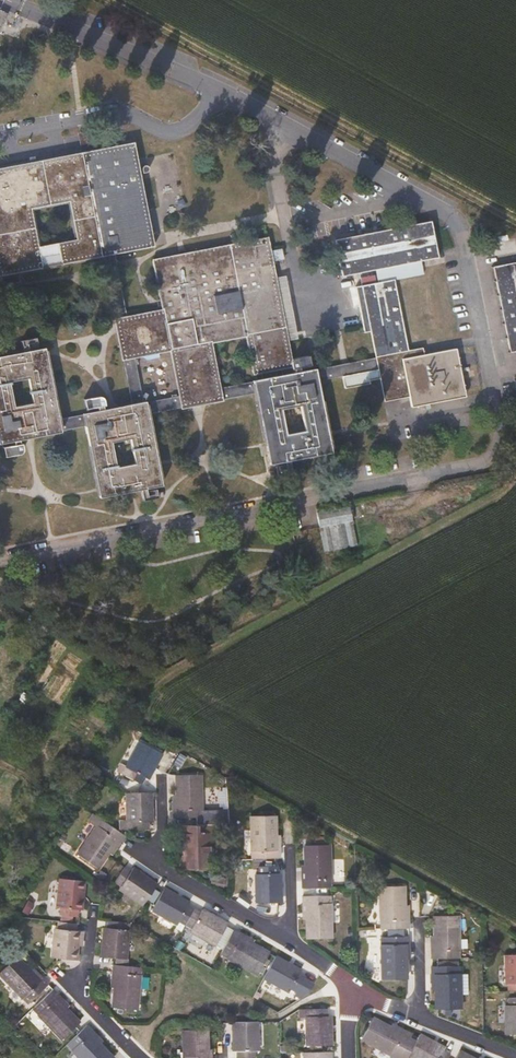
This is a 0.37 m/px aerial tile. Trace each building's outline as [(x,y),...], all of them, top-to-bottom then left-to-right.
[(10,16),(0,11),(0,34),(10,16)] [(116,144),(112,125),(97,129),(101,148),(116,144)] [(142,185),(133,141),(116,144),(101,148),(60,157),(0,169),(0,278),(110,255),(156,245),(142,185)] [(441,257),(432,218),(338,238),(346,277),(363,274),(421,261),(441,257)] [(292,352),(282,306),(266,235),(153,261),(161,298),(110,310),(119,353),(170,341),(184,399),(224,390),(211,333),(240,326),(249,362),(292,352)] [(282,249),(272,251),(274,262),(284,260),(282,249)] [(396,282),(425,276),(421,261),(363,274),(366,288),(396,282)] [(490,267),(510,352),(515,350),(515,262),(490,267)] [(469,395),(457,344),(428,351),(426,343),(412,346),(396,282),(366,288),(392,404),(420,398),(421,405),(469,395)] [(2,435),(10,434),(25,430),(62,422),(43,338),(0,347),(0,429),(2,435)] [(332,439),(313,357),(251,370),(270,453),(332,439)] [(35,400),(29,377),(12,381),(17,404),(35,400)] [(83,406),(102,489),(141,480),(156,476),(164,474),(145,392),(83,406)] [(305,418),(300,394),(280,398),(286,422),(305,418)] [(135,452),(130,429),(113,432),(118,456),(135,452)] [(27,441),(25,430),(10,434),(13,444),(27,441)] [(158,488),(156,476),(141,480),(144,492),(158,488)] [(351,508),(317,512),(322,552),(356,548),(351,508)] [(154,767),(162,753),(139,742),(126,768),(128,769),(125,776),(141,784),(145,777),(148,779),(154,767)] [(173,796),(173,810),(173,818),(202,818),(201,775),(176,775),(177,795),(173,796)] [(152,808),(152,792),(126,793),(127,822),(130,822),(130,829),(149,829),(149,822),(152,822),(152,808)] [(125,836),(101,819),(93,814),(87,821),(96,827),(77,854),(97,868),(108,853),(111,855),(117,847),(125,836)] [(275,835),(275,815),(250,815),(251,859),(280,858),(280,835),(275,835)] [(178,825),(179,834),(179,849),(183,848),(184,868),(208,868),(208,833),(215,833),(215,825),(178,825)] [(305,845),(305,865),(302,865),(302,889),(331,889),(330,845),(305,845)] [(143,875),(133,868),(131,871),(125,866),(114,882),(120,886),(118,888),(143,905),(157,884),(143,875)] [(281,887),(281,873),(277,874),(277,866),(258,867),(258,874),(256,874),(256,903),(281,903),(281,887)] [(224,887),(226,878),(221,877),(221,878),(213,877),(211,884),(224,887)] [(82,901),(84,881),(60,878),(56,907),(60,908),(59,915),(77,916),(78,910),(81,910),(82,901)] [(409,913),(409,905),(405,905),(405,886),(380,886),(380,929),(410,929),(409,913)] [(170,928),(173,923),(176,925),(179,921),(186,925),(194,909),(188,905),(189,902),(178,896),(163,888),(151,910),(159,914),(156,919),(170,928)] [(303,919),(307,919),(307,939),(332,939),(331,895),(303,895),(303,919)] [(26,913),(32,902),(26,899),(20,910),(26,913)] [(215,945),(227,923),(212,915),(202,910),(200,912),(194,909),(186,925),(192,928),(190,931),(215,945)] [(431,936),(431,951),(431,959),(460,959),(459,916),(435,916),(435,936),(431,936)] [(78,945),(79,931),(76,931),(77,924),(58,921),(57,929),(54,929),(51,958),(76,960),(78,945)] [(126,959),(129,930),(125,930),(126,923),(108,921),(107,928),(103,928),(102,940),(101,956),(126,959)] [(268,952),(252,943),(254,940),(234,929),(220,954),(257,974),(268,952)] [(410,959),(410,944),(410,936),(381,937),(382,980),(407,979),(406,959),(410,959)] [(504,955),(505,984),(508,984),(508,992),(515,992),(515,955),(504,955)] [(33,967),(29,970),(16,956),(0,971),(0,975),(28,1003),(48,984),(33,967)] [(303,978),(304,977),(299,973),(300,971),(296,968),(275,956),(263,978),(288,992),(290,989),(296,992),(294,995),(300,999),(307,994),(313,984),(303,978)] [(110,987),(114,987),(112,1008),(137,1010),(141,968),(113,964),(110,987)] [(460,1008),(460,995),(468,995),(468,975),(460,975),(460,966),(431,967),(432,990),(436,990),(436,1009),(460,1008)] [(79,1022),(65,1008),(69,1005),(53,989),(32,1008),(61,1039),(79,1022)] [(508,998),(508,1005),(506,1005),(506,1035),(515,1035),(515,998),(508,998)] [(331,1031),(331,1016),(327,1016),(328,1009),(309,1009),(309,1016),(306,1016),(306,1045),(331,1045),(331,1031)] [(411,1037),(412,1034),(392,1023),(390,1027),(372,1017),(361,1039),(395,1057),(407,1057),(412,1049),(406,1046),(411,1037)] [(257,1022),(233,1022),(233,1051),(236,1051),(236,1057),(254,1057),(254,1051),(258,1051),(257,1022)] [(100,1044),(103,1040),(87,1024),(66,1044),(79,1057),(112,1057),(100,1044)] [(207,1049),(207,1030),(182,1030),(183,1057),(207,1057),(207,1049)] [(444,1051),(446,1048),(435,1042),(420,1034),(416,1040),(412,1049),(407,1057),(410,1057),(448,1057),(450,1055),(444,1051)] [(412,1049),(416,1040),(411,1037),(406,1046),(412,1049)]
